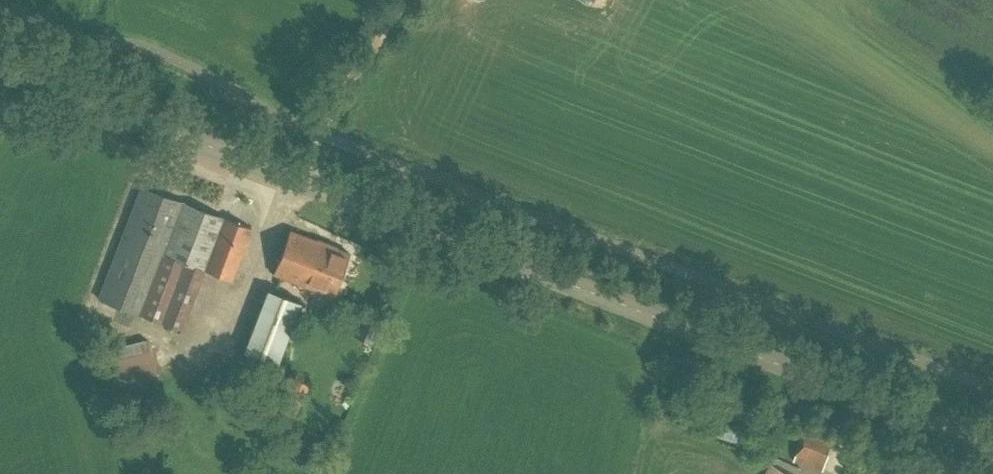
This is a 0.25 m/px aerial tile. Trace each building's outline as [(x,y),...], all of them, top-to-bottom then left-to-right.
[(231,281),(251,228),(141,186),(98,298),(182,330),(205,270),(231,281)] [(334,296),(350,253),(290,230),(273,273),(334,296)] [(278,363),(302,302),(267,289),(243,350),(278,363)] [(118,390),(157,380),(147,338),(107,348),(118,390)] [(285,437),(302,402),(310,386),(290,375),(280,395),(274,406),(264,426),(284,437),(285,437)] [(806,424),(794,461),(823,471),(835,434),(806,424)] [(716,444),(746,454),(752,438),(722,428),(716,444)] [(774,455),(771,463),(769,462),(764,473),(800,473),(803,468),(774,455)]
